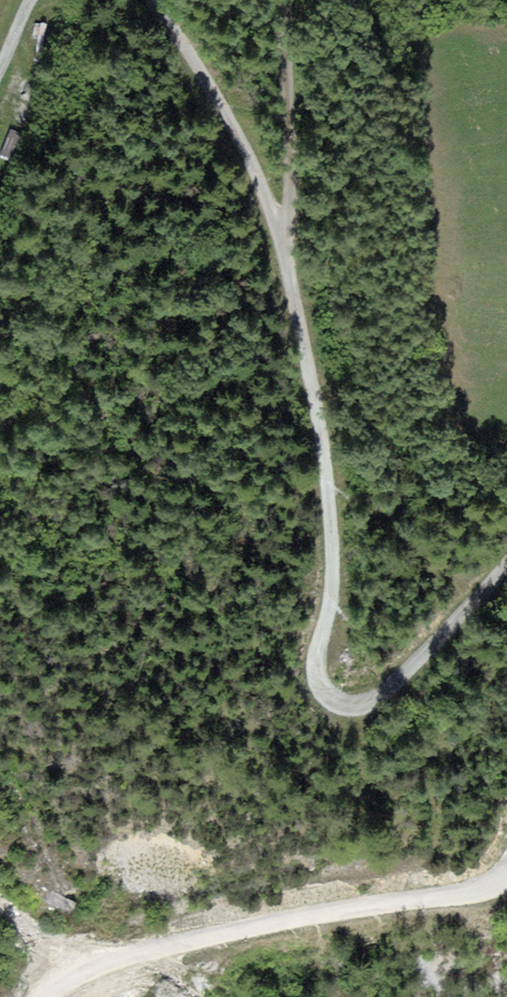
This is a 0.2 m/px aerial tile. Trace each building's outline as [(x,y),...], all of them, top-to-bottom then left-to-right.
[(2,152),(34,162),(43,138),(11,127),(2,152)]
